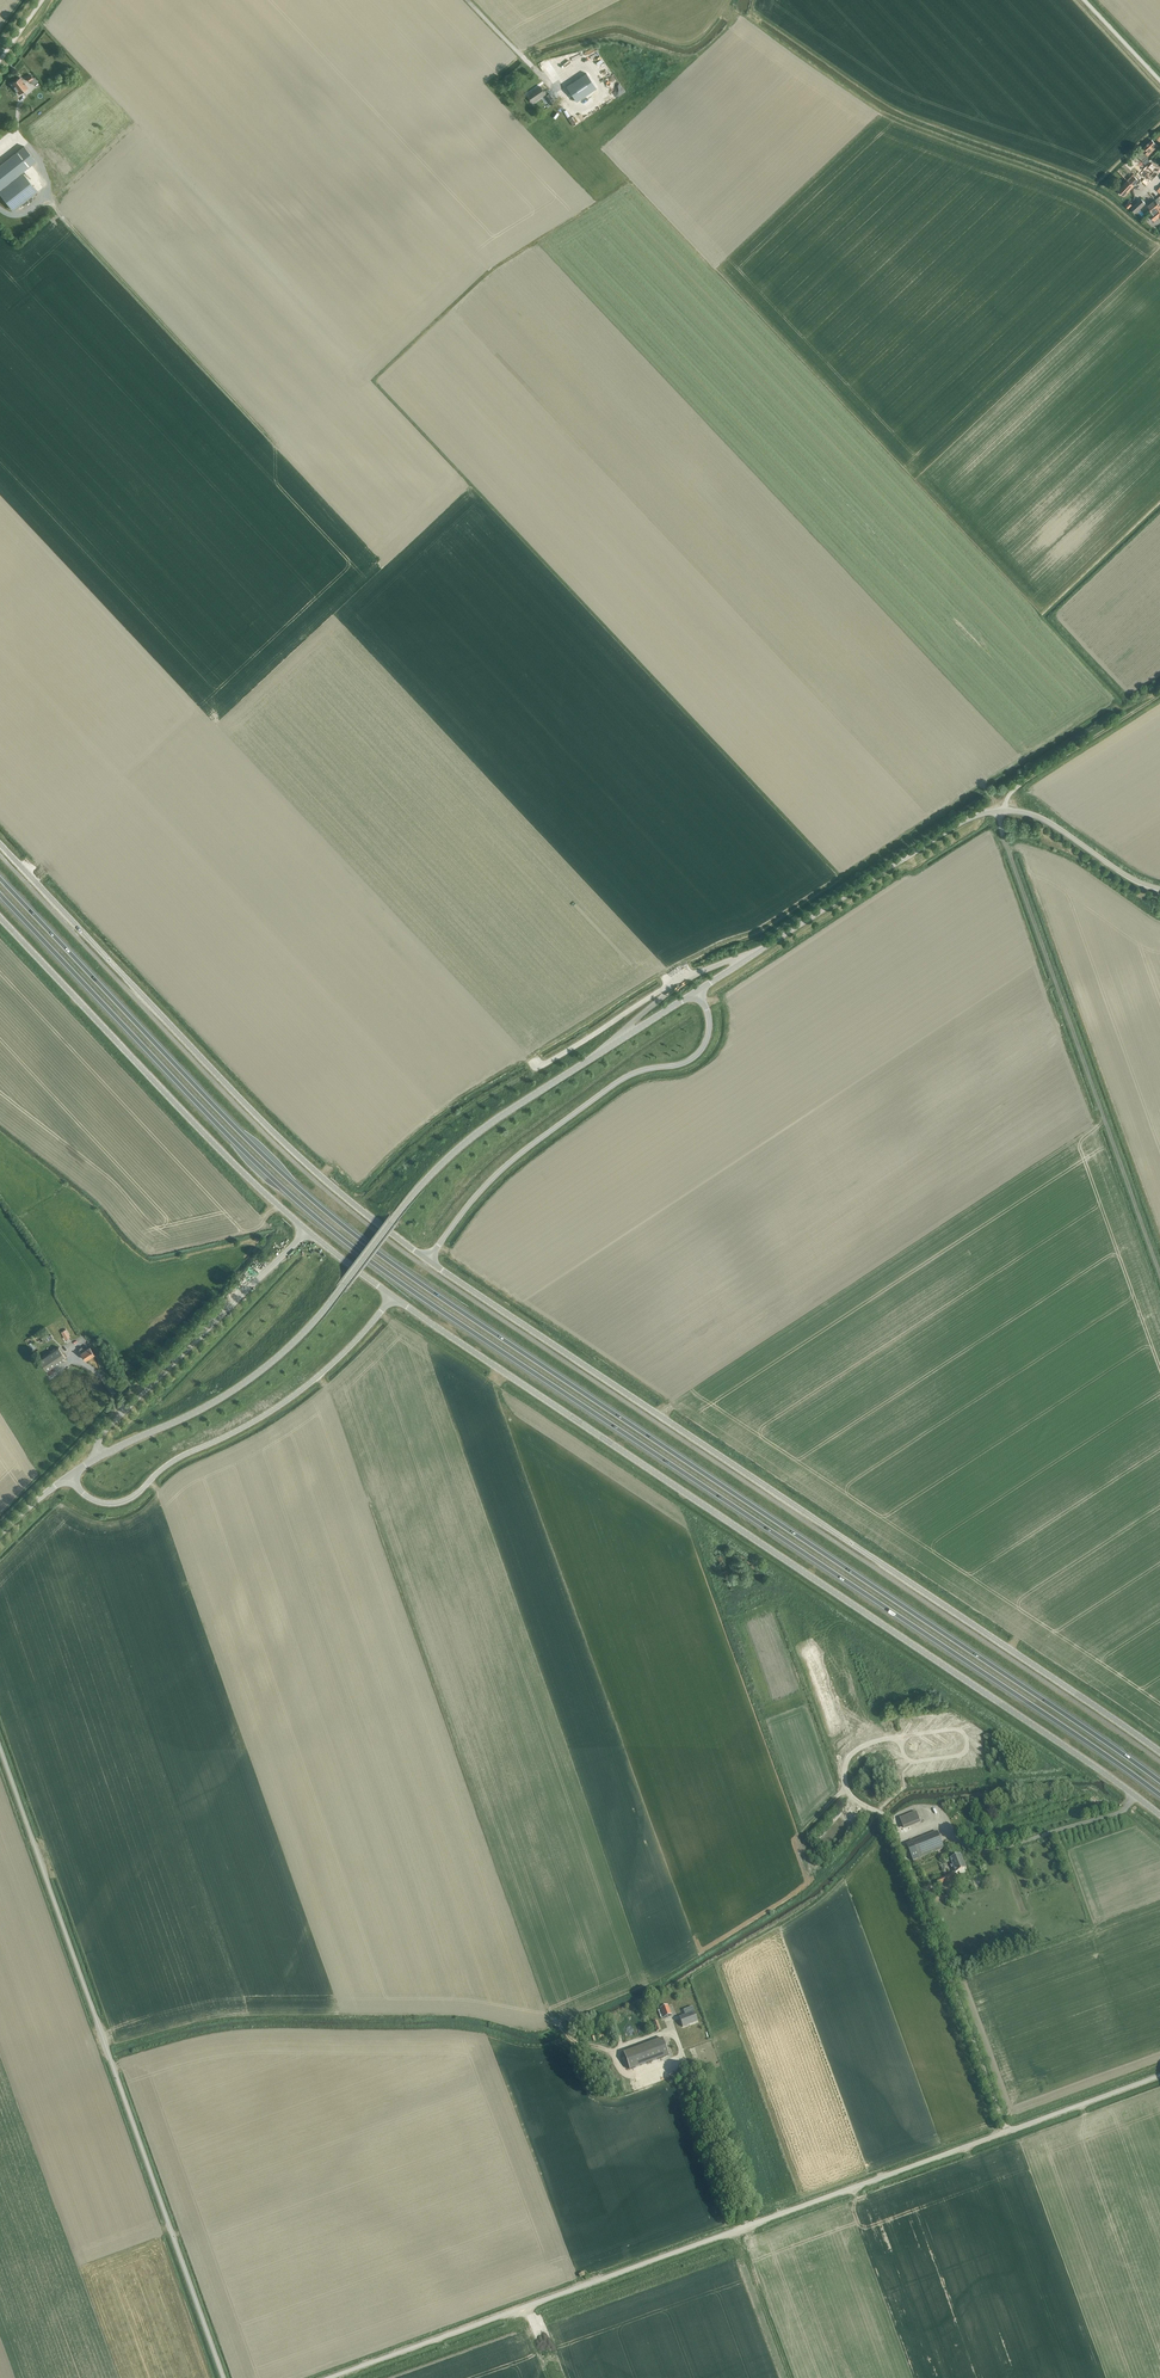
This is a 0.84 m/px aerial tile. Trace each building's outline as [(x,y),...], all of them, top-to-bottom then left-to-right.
[(586,73),(567,86),(577,101),(587,94),(596,88),(586,73)] [(30,75),(26,78),(29,82),(30,81),(32,84),(37,81),(34,77),(33,78),(30,75)] [(19,94),(27,87),(20,77),(11,83),(19,94)] [(532,103),(546,93),(544,91),(543,91),(539,86),(527,95),(532,103)] [(1158,146),(1152,139),(1142,149),(1148,155),(1158,146)] [(10,157),(22,172),(35,161),(24,146),(10,157)] [(1136,154),(1143,161),(1147,157),(1140,150),(1136,154)] [(10,157),(0,165),(0,189),(22,172),(10,157)] [(1158,167),(1154,163),(1153,163),(1154,164),(1152,166),(1149,163),(1144,168),(1151,174),(1158,167)] [(0,189),(0,194),(13,210),(37,190),(22,172),(0,189)] [(1127,180),(1118,190),(1123,195),(1133,185),(1138,180),(1134,176),(1134,177),(1132,175),(1127,180)] [(1148,206),(1151,210),(1150,211),(1152,212),(1149,215),(1154,221),(1159,218),(1159,219),(1159,218),(1159,206),(1159,205),(1159,204),(1157,203),(1159,199),(1159,198),(1159,197),(1155,200),(1148,206)] [(1145,203),(1141,199),(1131,208),(1135,212),(1145,203)] [(61,1332),(65,1339),(70,1336),(66,1329),(61,1332)] [(48,1334),(41,1338),(44,1342),(52,1337),(51,1334),(49,1335),(48,1334)] [(65,1358),(58,1347),(40,1360),(47,1370),(65,1358)] [(85,1360),(94,1355),(89,1347),(83,1351),(81,1348),(79,1350),(81,1353),(80,1353),(85,1360)] [(921,1825),(917,1813),(900,1820),(904,1832),(921,1825)] [(913,1860),(944,1848),(938,1832),(906,1844),(913,1860)] [(956,1873),(959,1872),(960,1875),(966,1873),(964,1869),(966,1869),(960,1854),(950,1858),(956,1873)] [(938,1885),(957,1878),(955,1873),(937,1880),(938,1885)] [(664,2018),(671,2015),(667,2006),(660,2009),(664,2018)] [(682,2027),(698,2022),(692,2007),(684,2010),(686,2015),(679,2017),(682,2027)] [(669,2055),(663,2039),(623,2053),(630,2070),(669,2055)]
